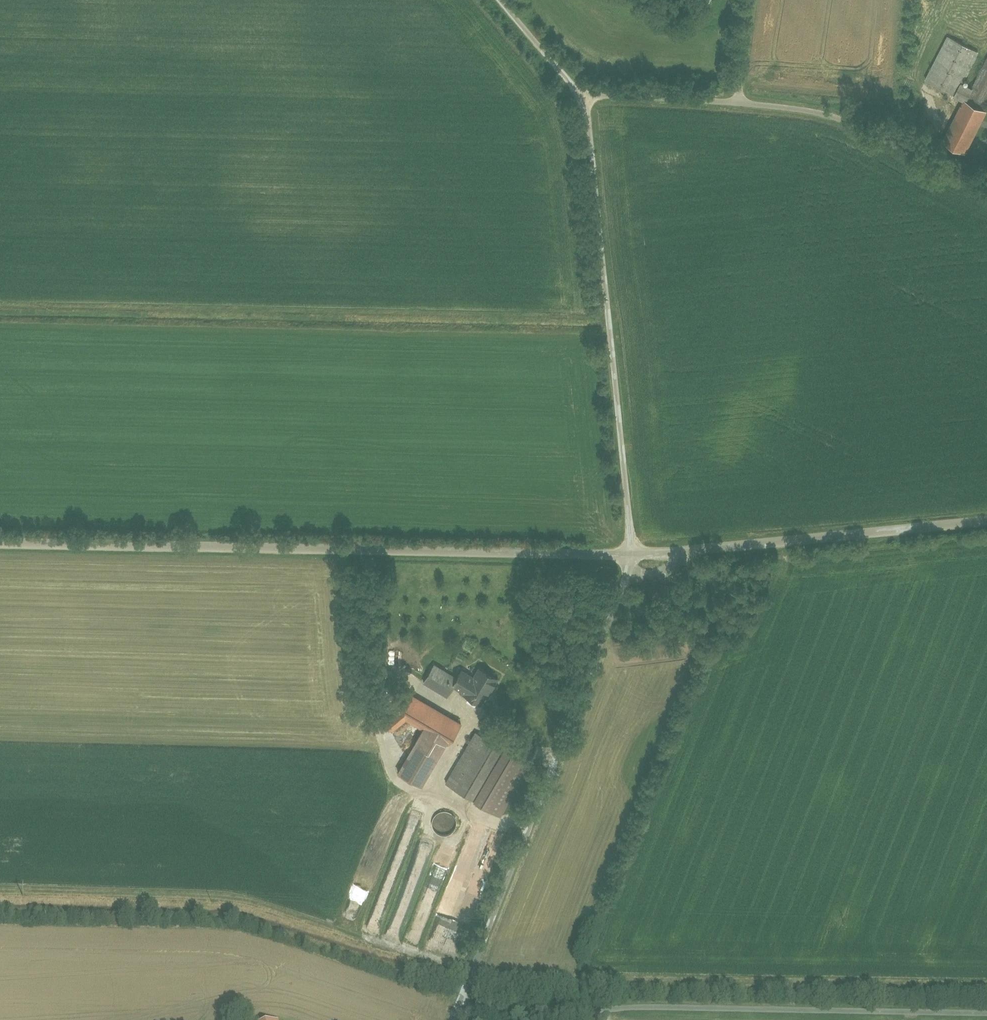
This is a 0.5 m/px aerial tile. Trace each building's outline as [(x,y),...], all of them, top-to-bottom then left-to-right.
[(976,51),(947,36),(926,77),(955,92),(961,80),(976,51)] [(982,64),(971,85),(965,97),(980,105),(985,94),(986,90),(986,66),(982,64)] [(965,97),(971,85),(961,80),(955,92),(965,97)] [(963,99),(941,140),(964,151),(985,110),(963,99)] [(481,705),(498,675),(482,666),(476,678),(462,670),(458,677),(433,663),(422,682),(448,697),(453,689),(481,705)] [(424,731),(401,772),(423,785),(460,722),(413,694),(401,713),(386,722),(394,731),(407,722),(424,731)] [(475,733),(449,783),(501,815),(530,765),(475,733)] [(439,835),(458,831),(454,810),(434,814),(439,835)] [(433,844),(423,840),(390,936),(396,938),(410,901),(412,902),(433,844)]
